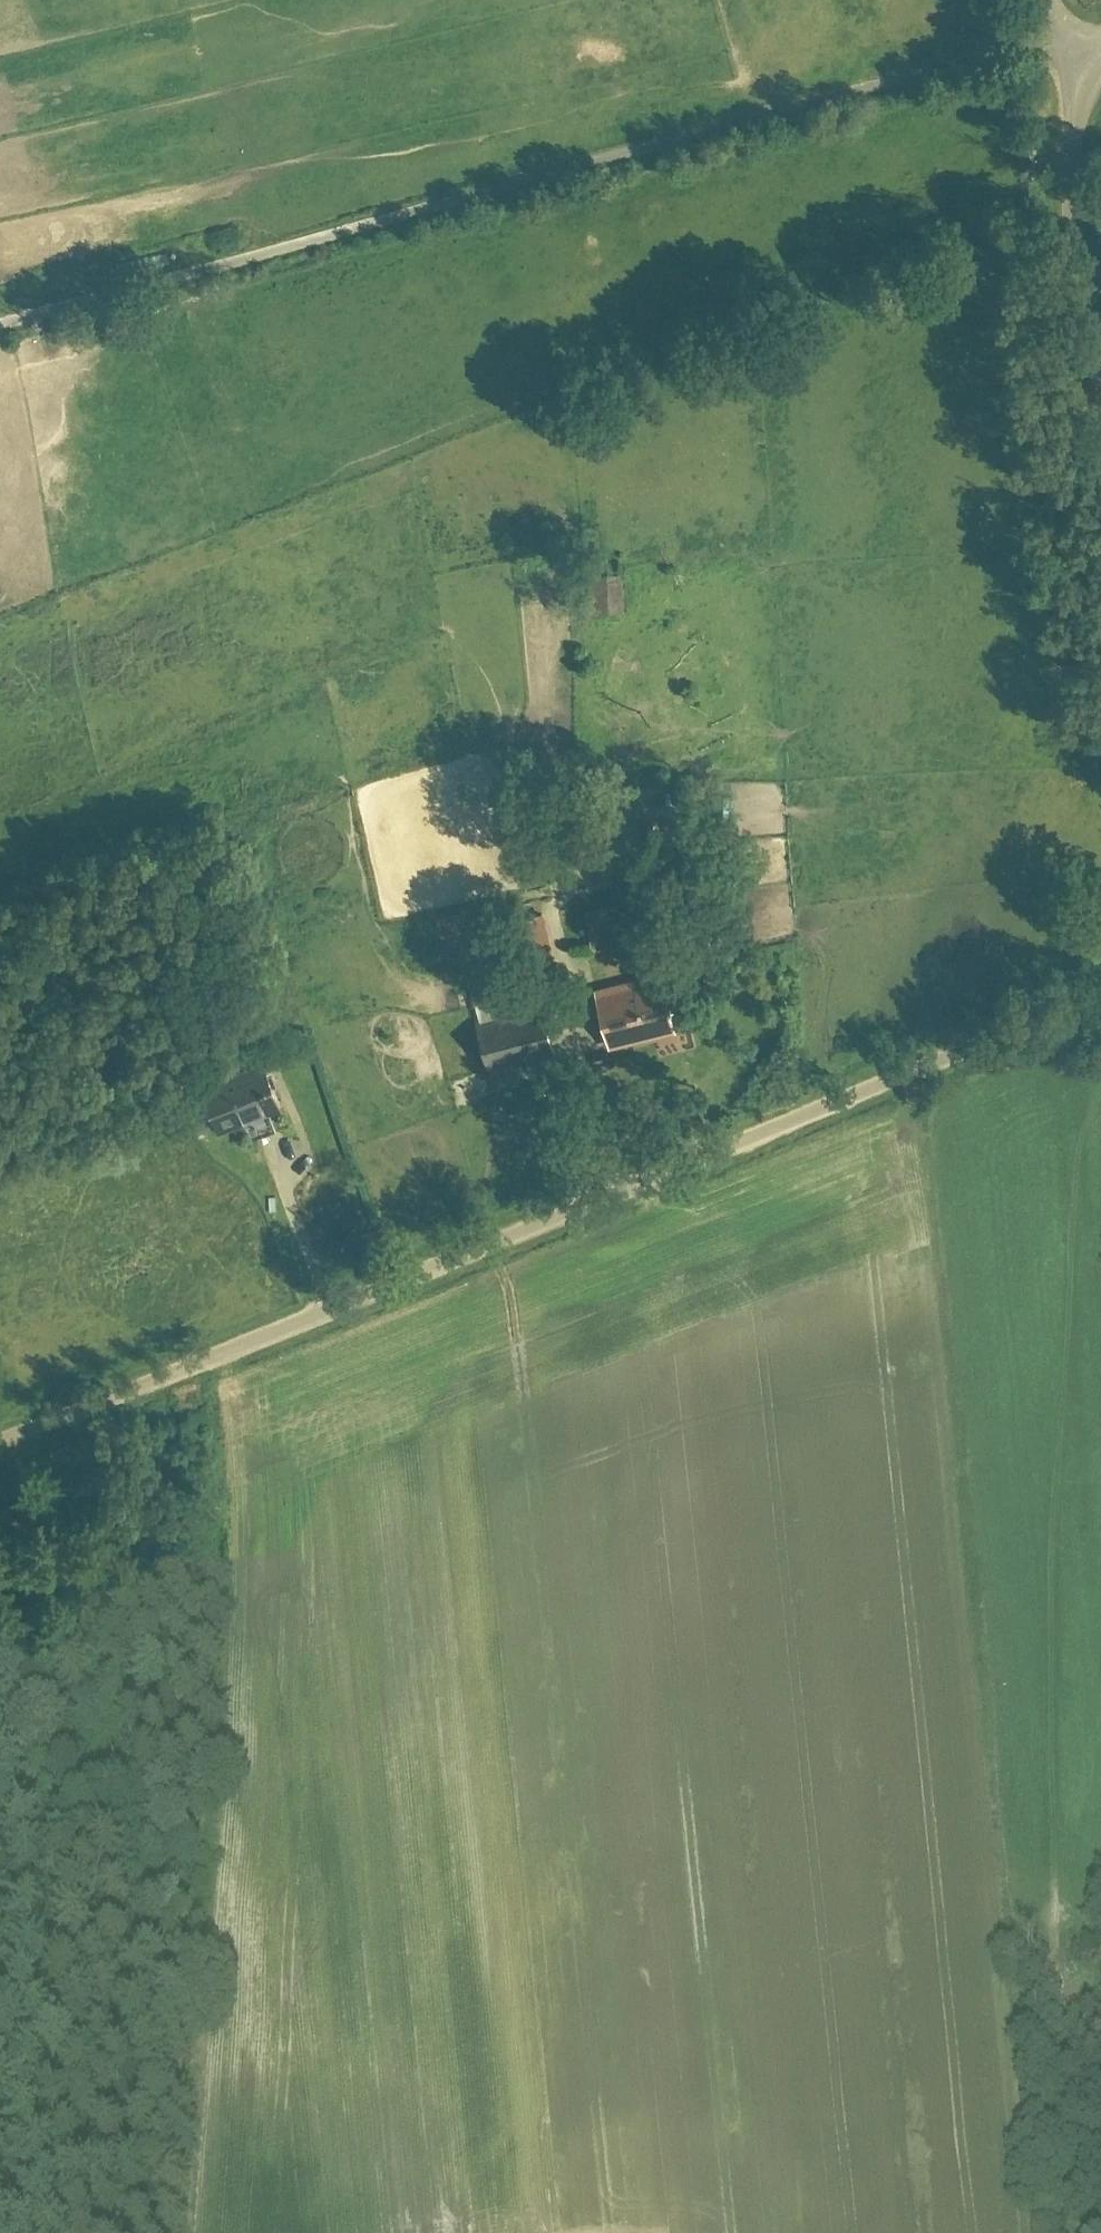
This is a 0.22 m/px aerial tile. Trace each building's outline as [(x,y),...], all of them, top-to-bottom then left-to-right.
[(501,926),(524,1008),(562,997),(538,915),(501,926)] [(586,994),(601,1054),(680,1034),(664,974),(586,994)] [(477,1037),(488,1073),(550,1055),(539,1019),(477,1037)] [(196,1082),(214,1133),(278,1110),(259,1059),(196,1082)]
